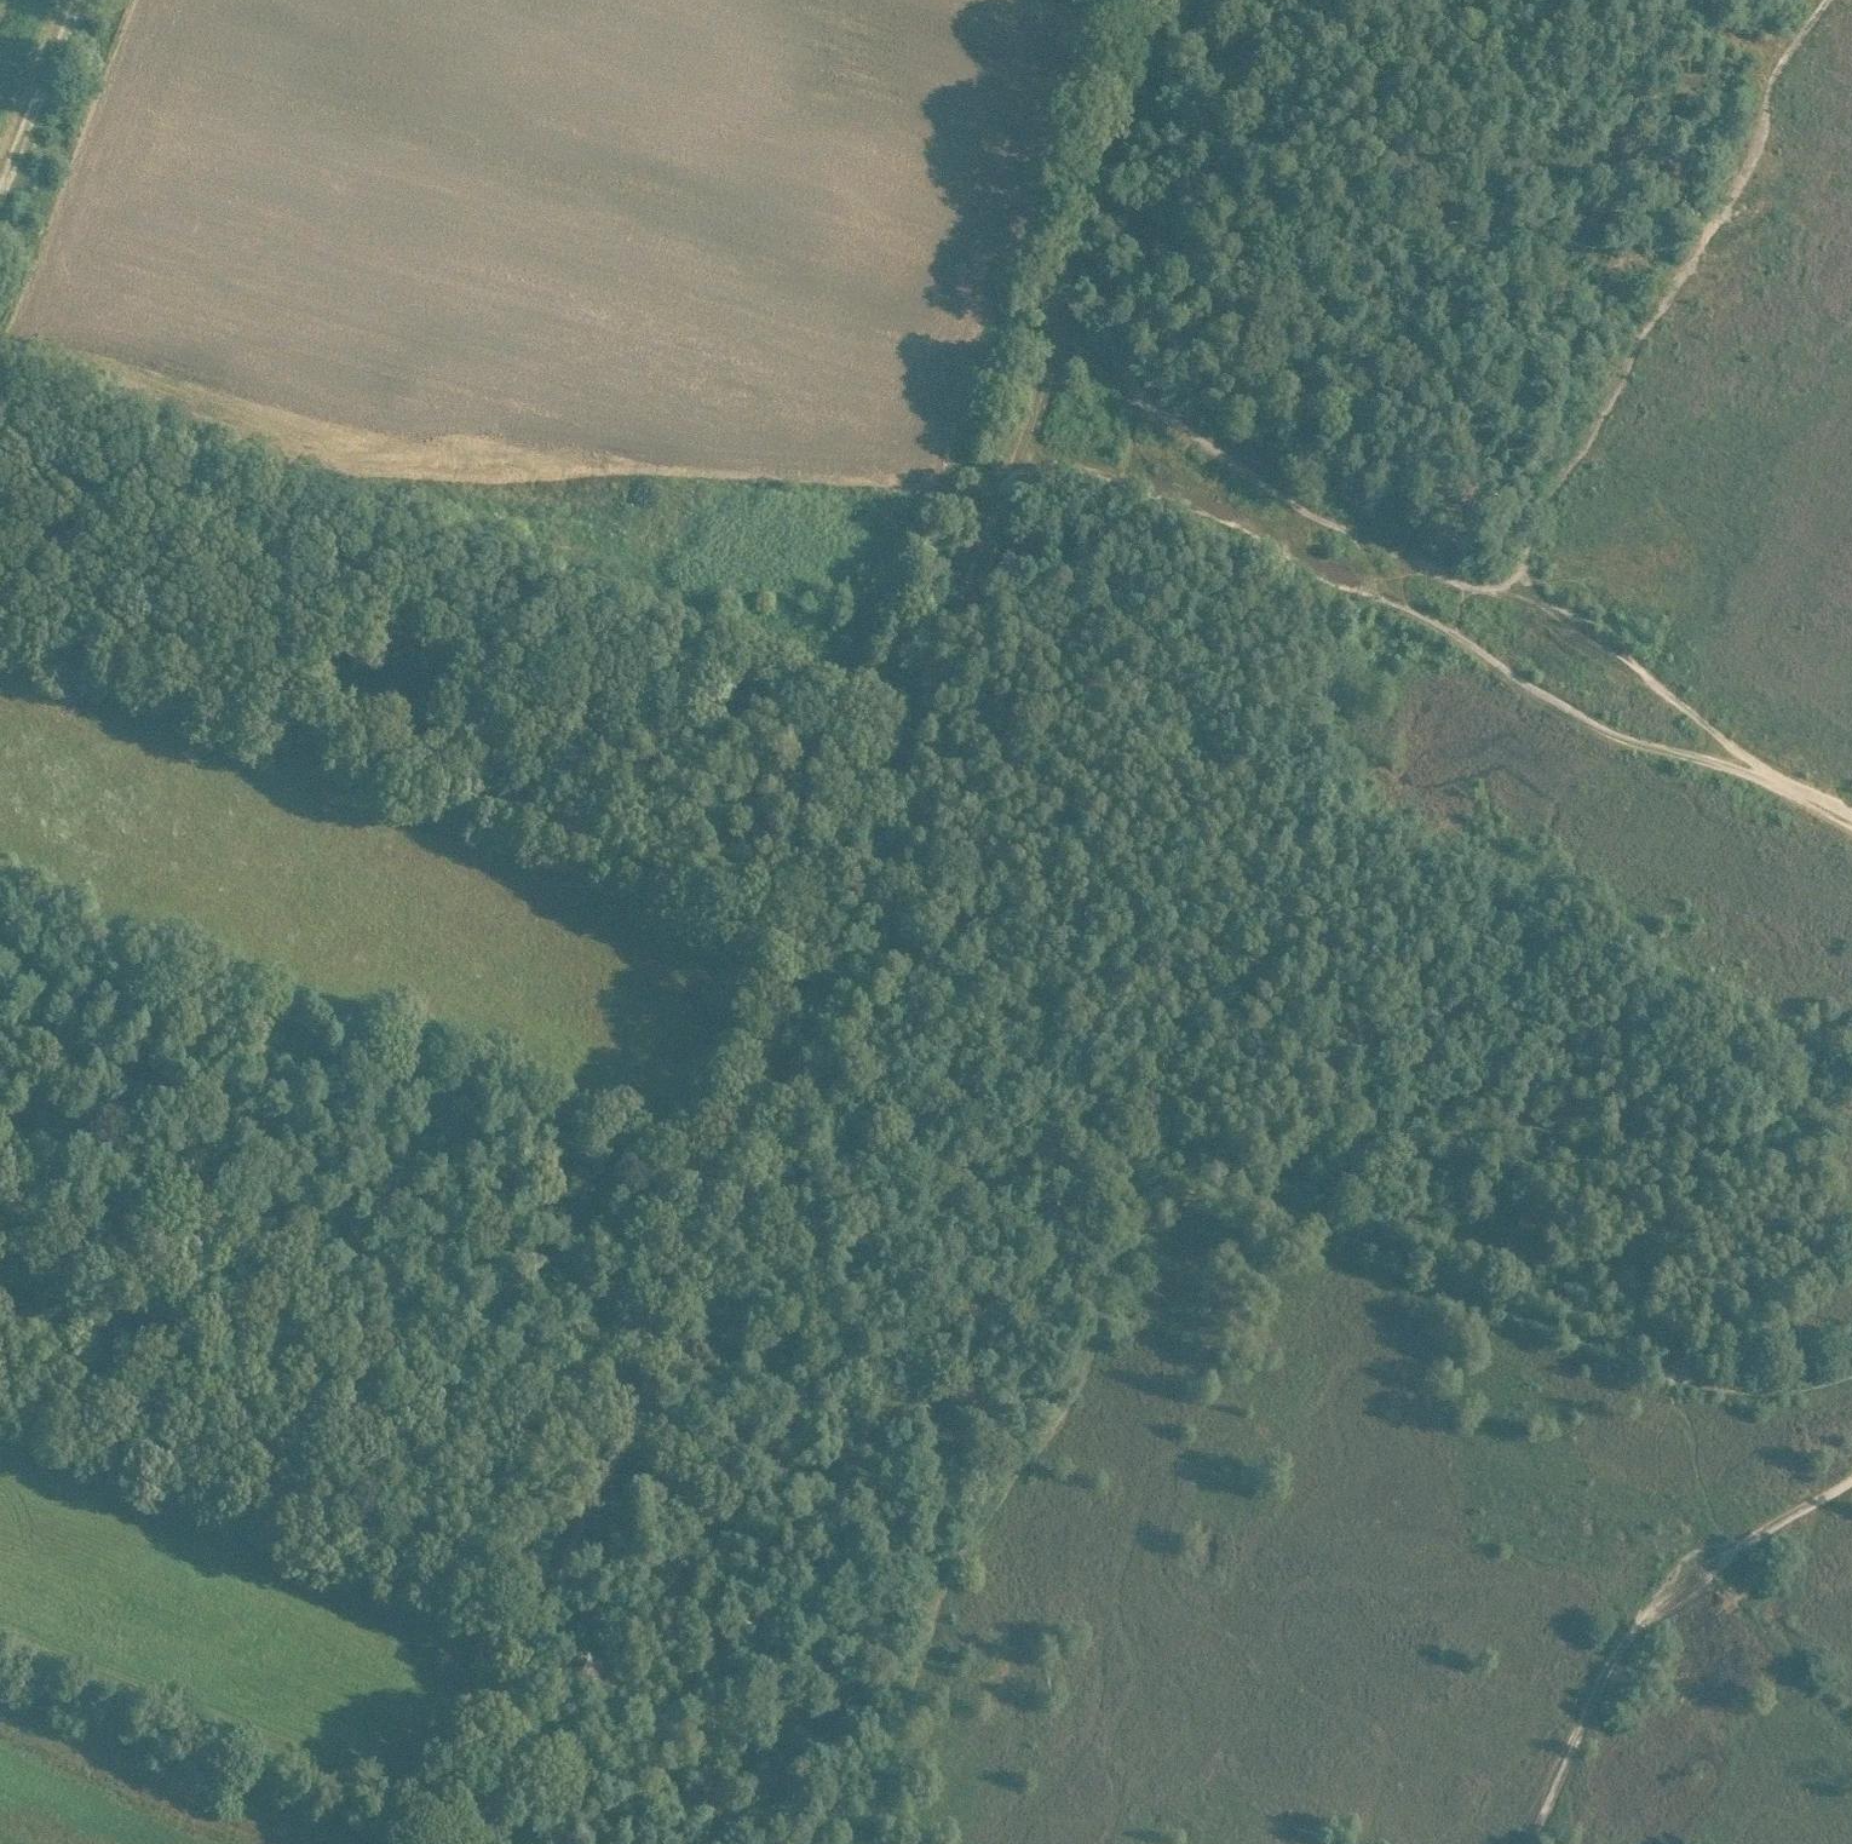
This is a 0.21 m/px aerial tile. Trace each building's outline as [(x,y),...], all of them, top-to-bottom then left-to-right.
[(520,629),(534,640),(543,629),(529,617),(520,629)] [(548,700),(557,706),(572,685),(562,679),(548,700)]
